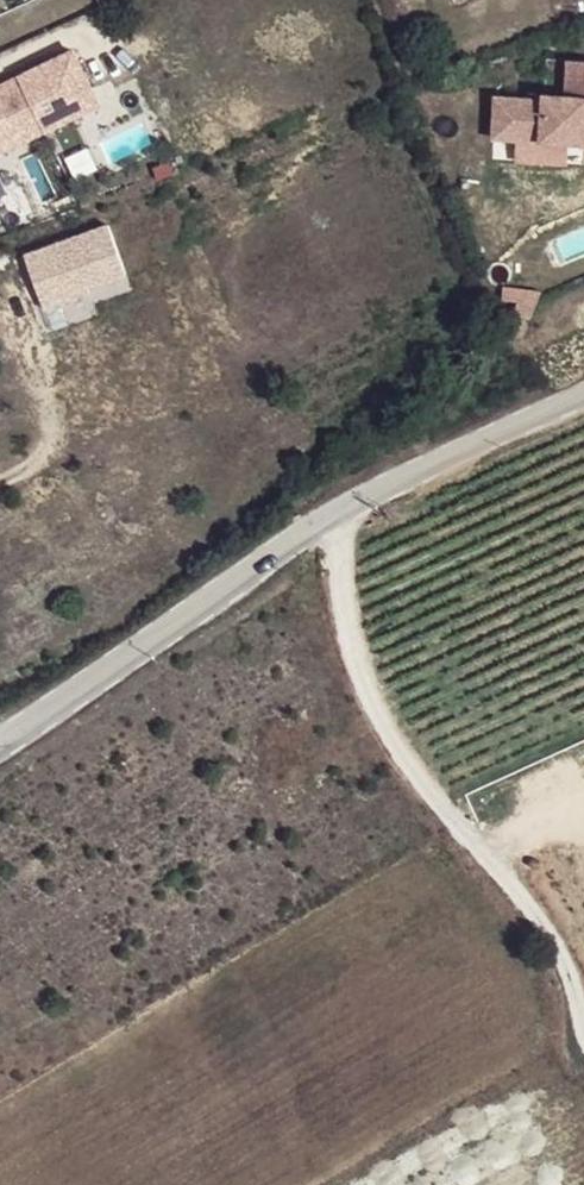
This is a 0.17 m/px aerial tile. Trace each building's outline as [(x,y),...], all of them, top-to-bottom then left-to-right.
[(0,86),(0,154),(51,129),(95,103),(69,50),(16,78),(0,86)] [(496,97),(492,138),(583,144),(583,149),(583,61),(569,60),(566,97),(544,96),(543,100),(496,97)] [(34,154),(20,160),(39,202),(52,195),(34,154)] [(503,302),(520,304),(523,288),(507,284),(503,302)]
